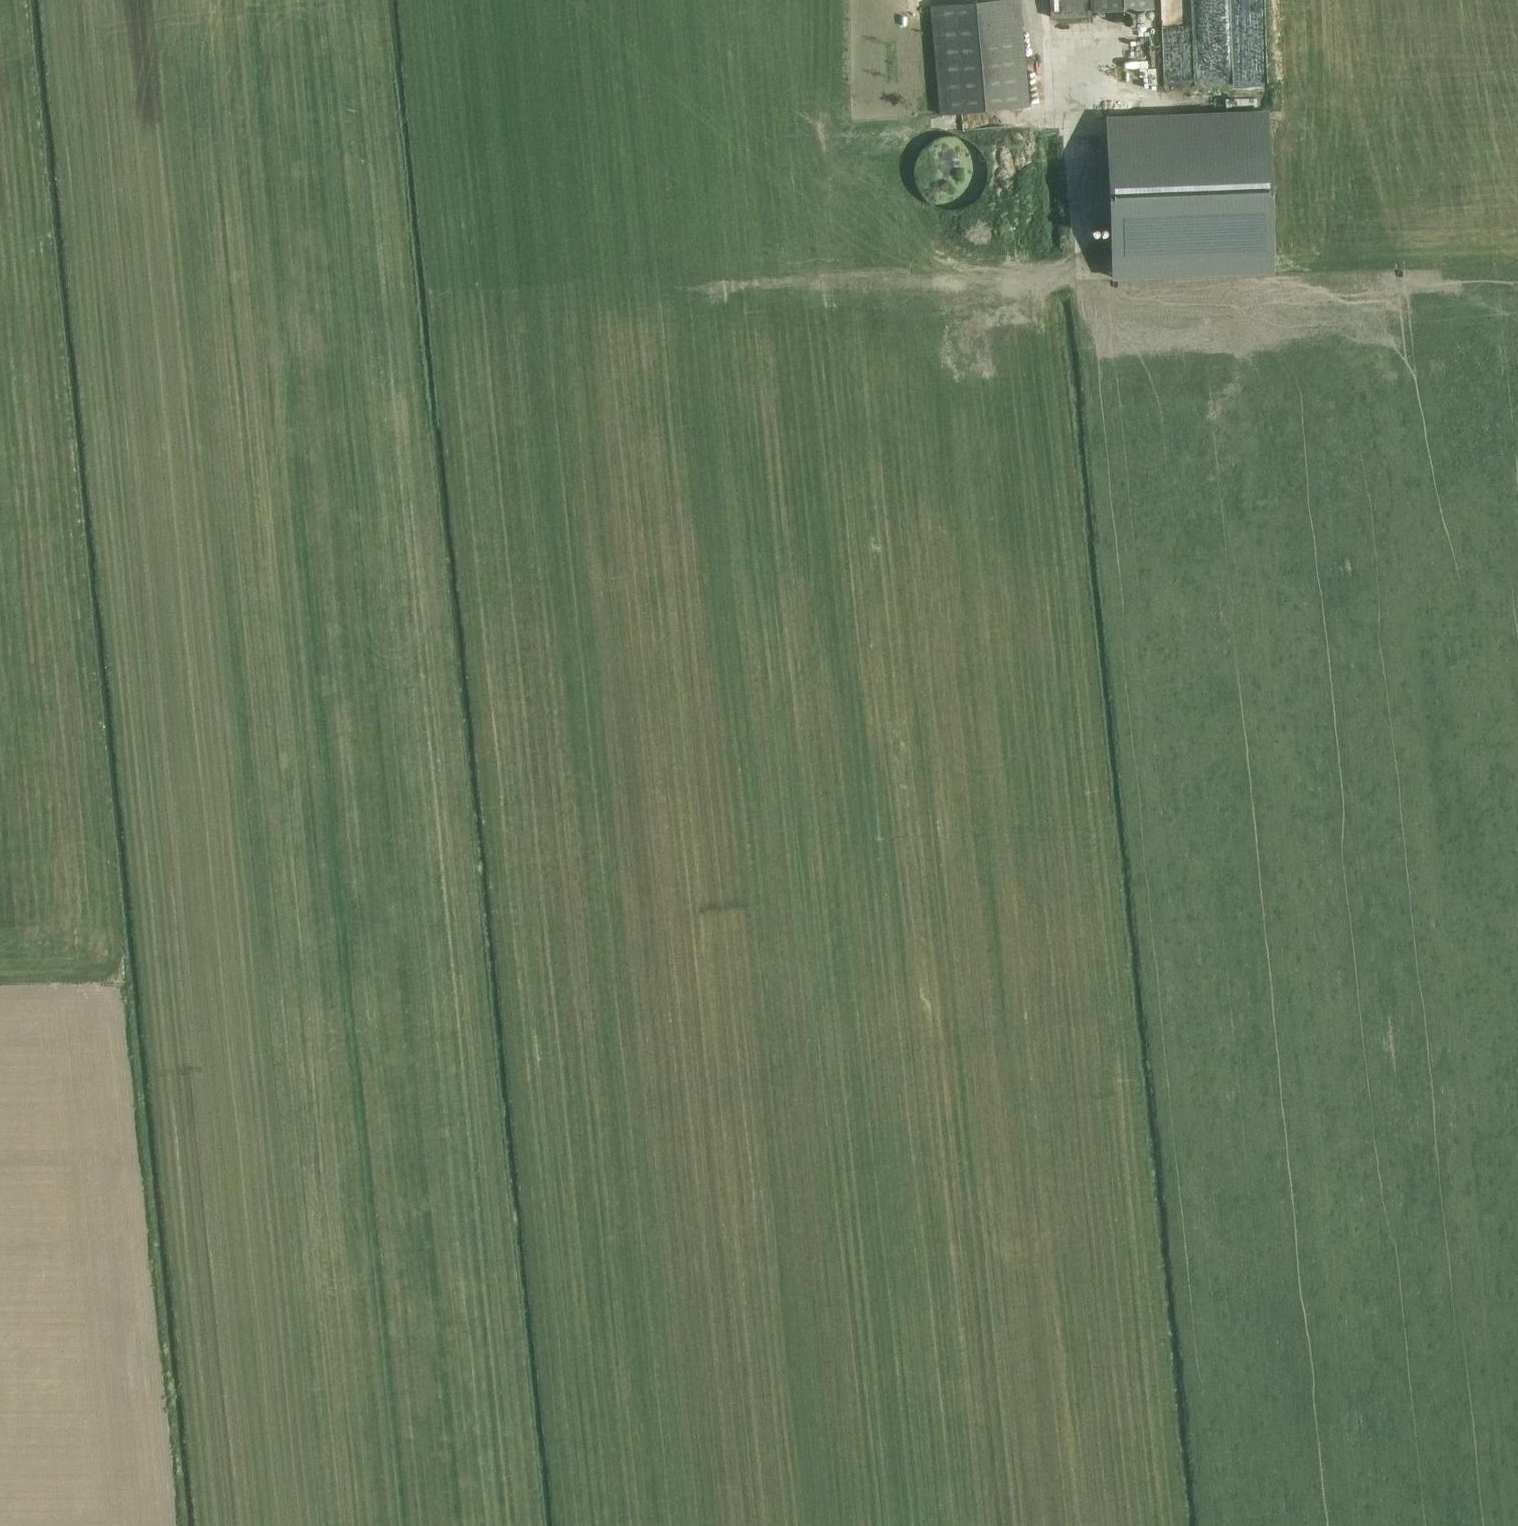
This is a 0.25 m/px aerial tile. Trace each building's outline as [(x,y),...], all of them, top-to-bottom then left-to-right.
[(940,115),(1029,107),(1020,0),(991,0),(930,5),(929,6),(931,19),(940,115)] [(1091,18),(1092,12),(1153,9),(1152,0),(1051,0),(1052,18),(1091,18)] [(1162,14),(1166,86),(1198,85),(1268,82),(1266,54),(1233,55),(1231,10),(1162,14)] [(1275,271),(1268,112),(1147,117),(1107,118),(1109,169),(1088,170),(1091,227),(1111,226),(1113,277),(1275,271)] [(946,210),(972,203),(984,188),(987,170),(978,147),(959,138),(935,141),(920,154),(916,178),(926,200),(946,210)]
